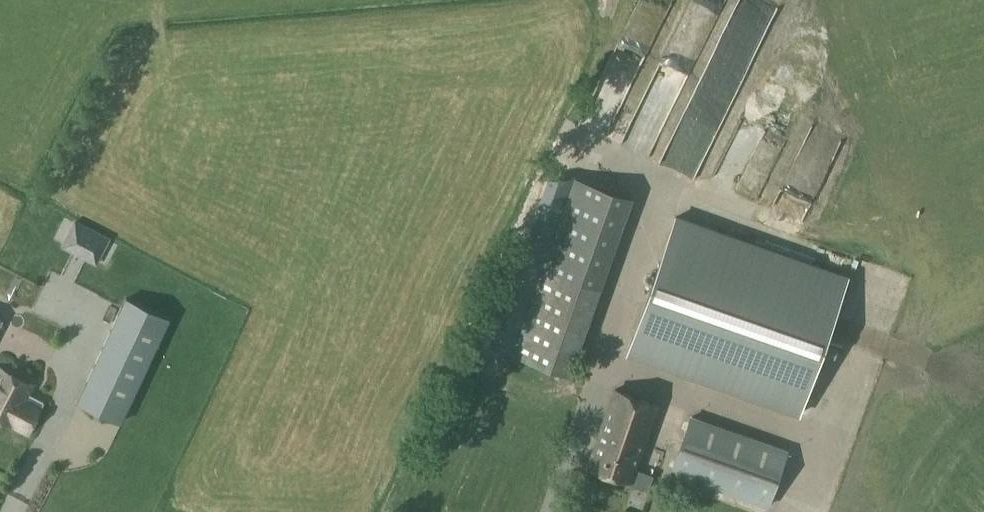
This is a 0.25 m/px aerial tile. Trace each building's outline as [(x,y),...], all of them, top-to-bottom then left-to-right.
[(719,96),(729,72),(712,65),(687,127),(700,132),(711,104),(704,101),(708,92),(719,96)] [(682,172),(684,163),(664,157),(662,166),(682,172)] [(576,176),(513,353),(569,373),(632,196),(576,176)] [(799,413),(847,277),(675,216),(627,352),(799,413)] [(95,264),(108,238),(74,220),(61,246),(95,264)] [(22,270),(3,318),(53,336),(71,288),(22,270)] [(85,385),(77,402),(87,406),(120,422),(128,405),(162,333),(169,318),(126,297),(119,312),(98,357),(85,385)] [(34,384),(0,367),(0,418),(27,433),(43,401),(29,393),(34,384)] [(658,404),(615,388),(587,464),(631,480),(658,404)] [(767,505),(787,450),(692,416),(672,472),(767,505)] [(635,506),(638,489),(627,488),(624,504),(635,506)]
